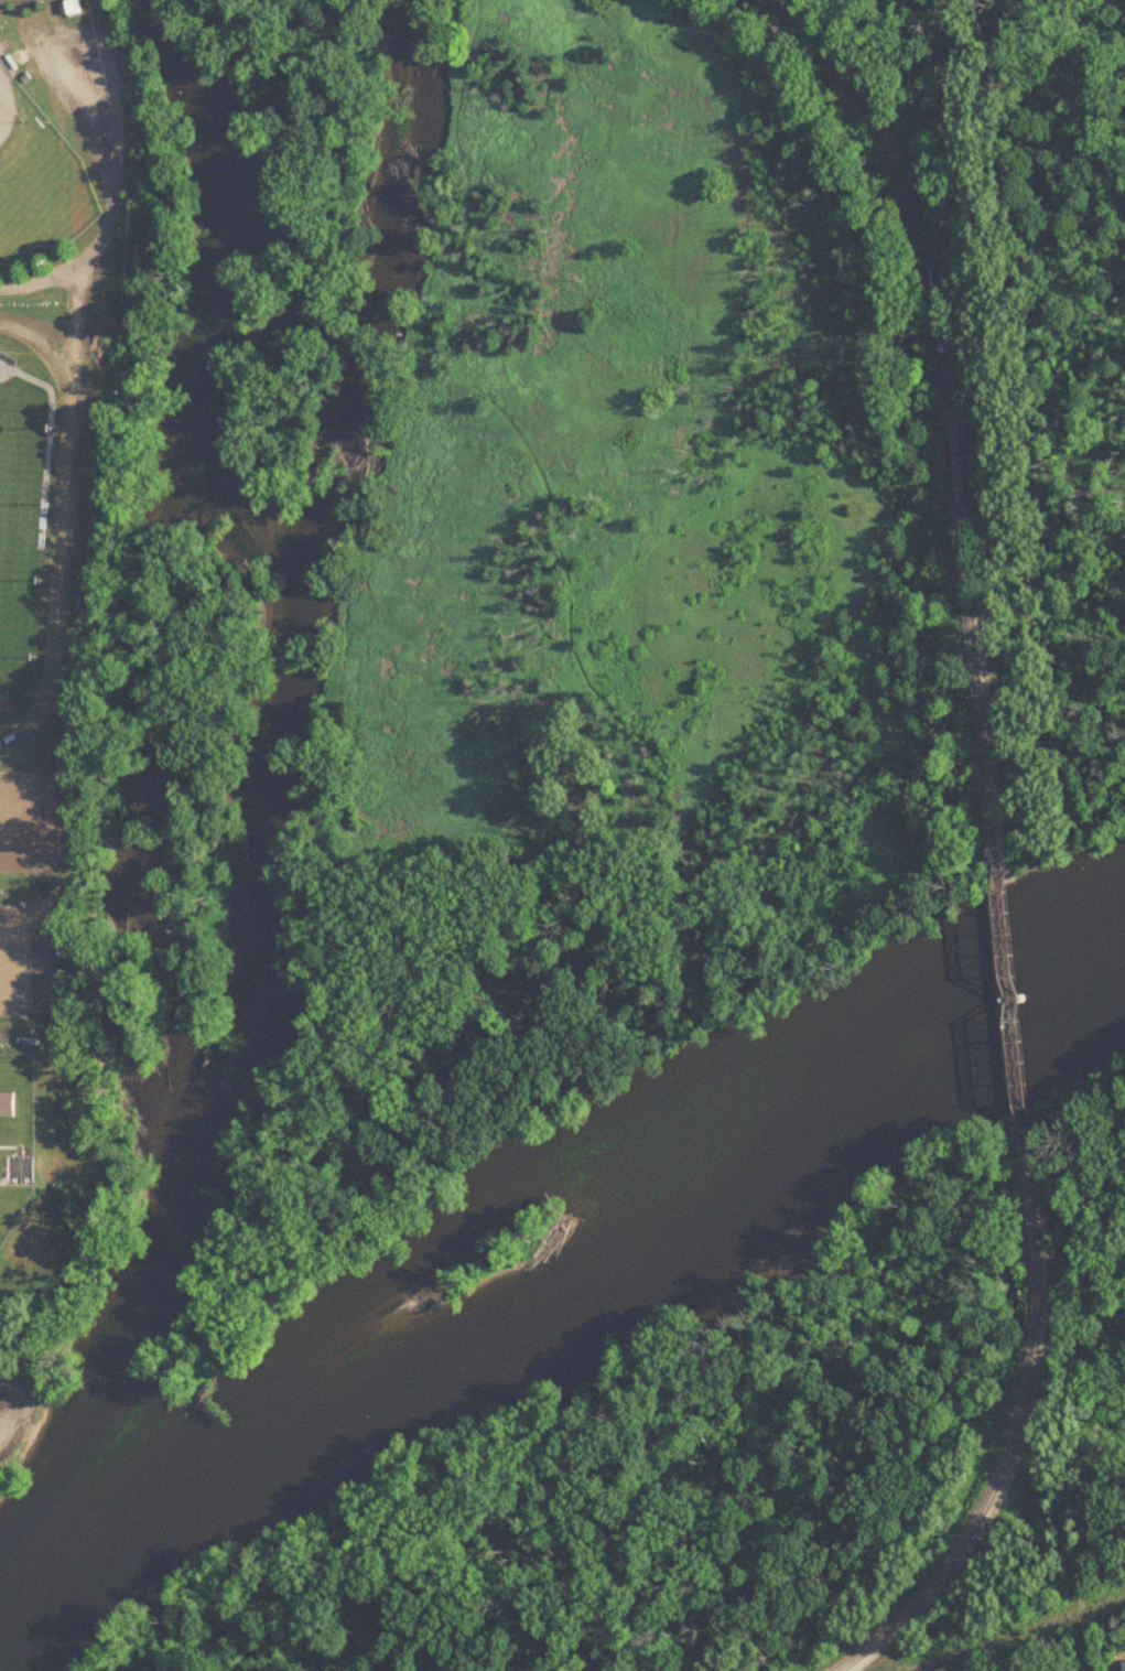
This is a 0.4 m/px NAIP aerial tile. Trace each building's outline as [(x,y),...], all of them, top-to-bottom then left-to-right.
[(85,15),(81,1),(68,4),(72,19),(85,15)] [(38,784),(38,821),(48,821),(48,784),(38,784)] [(18,1118),(18,1094),(0,1094),(0,1118),(18,1118)]
